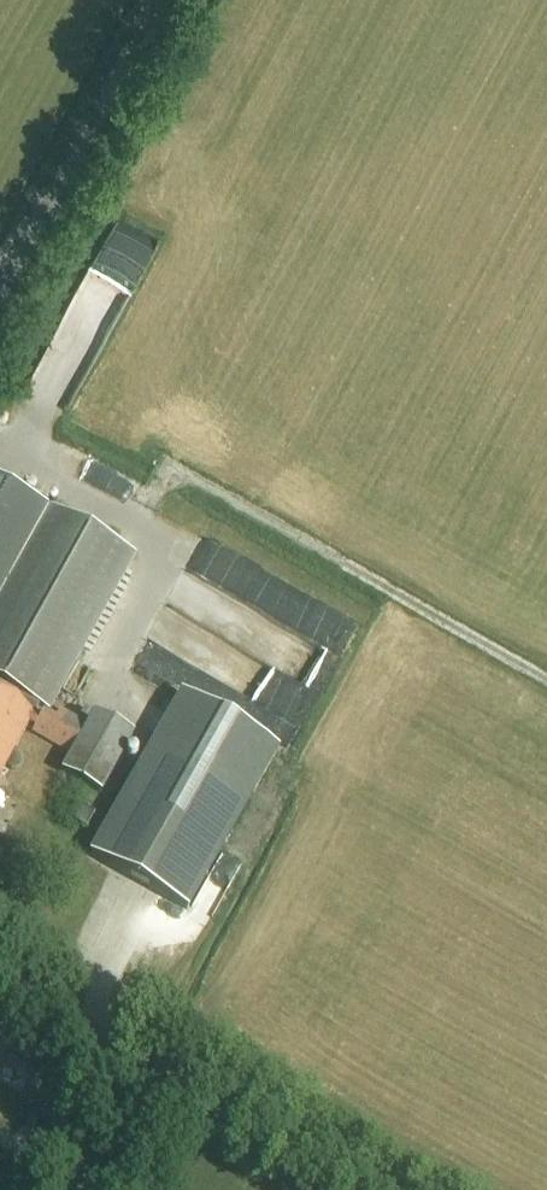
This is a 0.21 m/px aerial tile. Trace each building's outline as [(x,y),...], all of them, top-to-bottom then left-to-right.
[(81,295),(123,315),(161,238),(119,217),(81,295)] [(49,705),(133,554),(0,480),(0,677),(49,705)] [(180,695),(157,737),(156,737),(88,856),(188,912),(255,794),(279,750),(180,695)] [(28,727),(34,730),(31,735),(70,757),(62,773),(102,795),(133,738),(93,716),(87,726),(49,705),(40,721),(0,699),(0,776),(28,727)] [(84,832),(92,819),(100,804),(86,797),(78,812),(84,815),(76,827),(84,832)]
